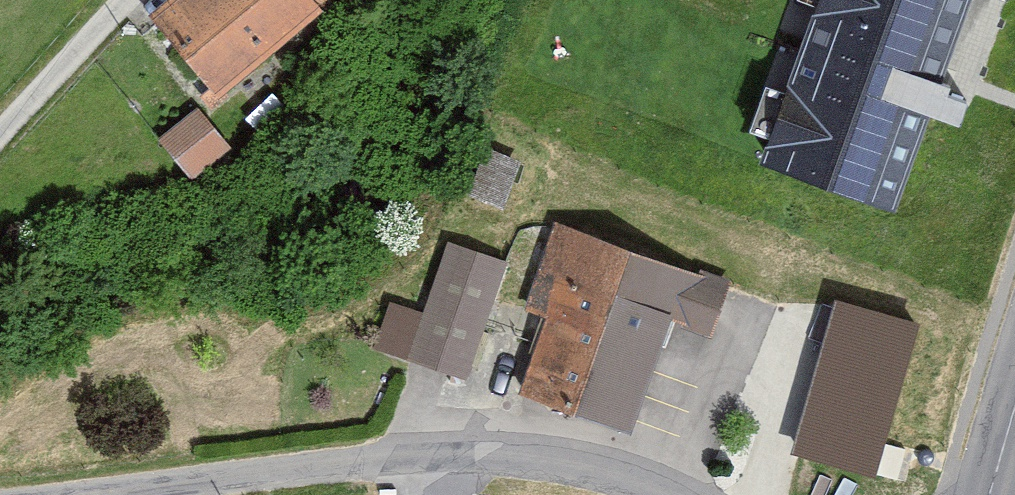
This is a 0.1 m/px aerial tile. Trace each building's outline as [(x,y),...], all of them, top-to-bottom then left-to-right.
[(141,17),(206,98),(312,9),(305,0),(163,0),(141,17)] [(312,9),(322,0),(305,0),(312,9)] [(740,157),(895,213),(972,0),(797,0),(740,157)] [(193,114),(150,148),(182,189),(225,155),(193,114)] [(728,283),(554,226),(527,309),(541,313),(512,403),(634,442),(681,295),(720,308),(728,283)] [(502,264),(443,246),(423,310),(387,300),(370,357),(465,385),(502,264)] [(918,324),(835,302),(794,454),(876,476),(918,324)]
